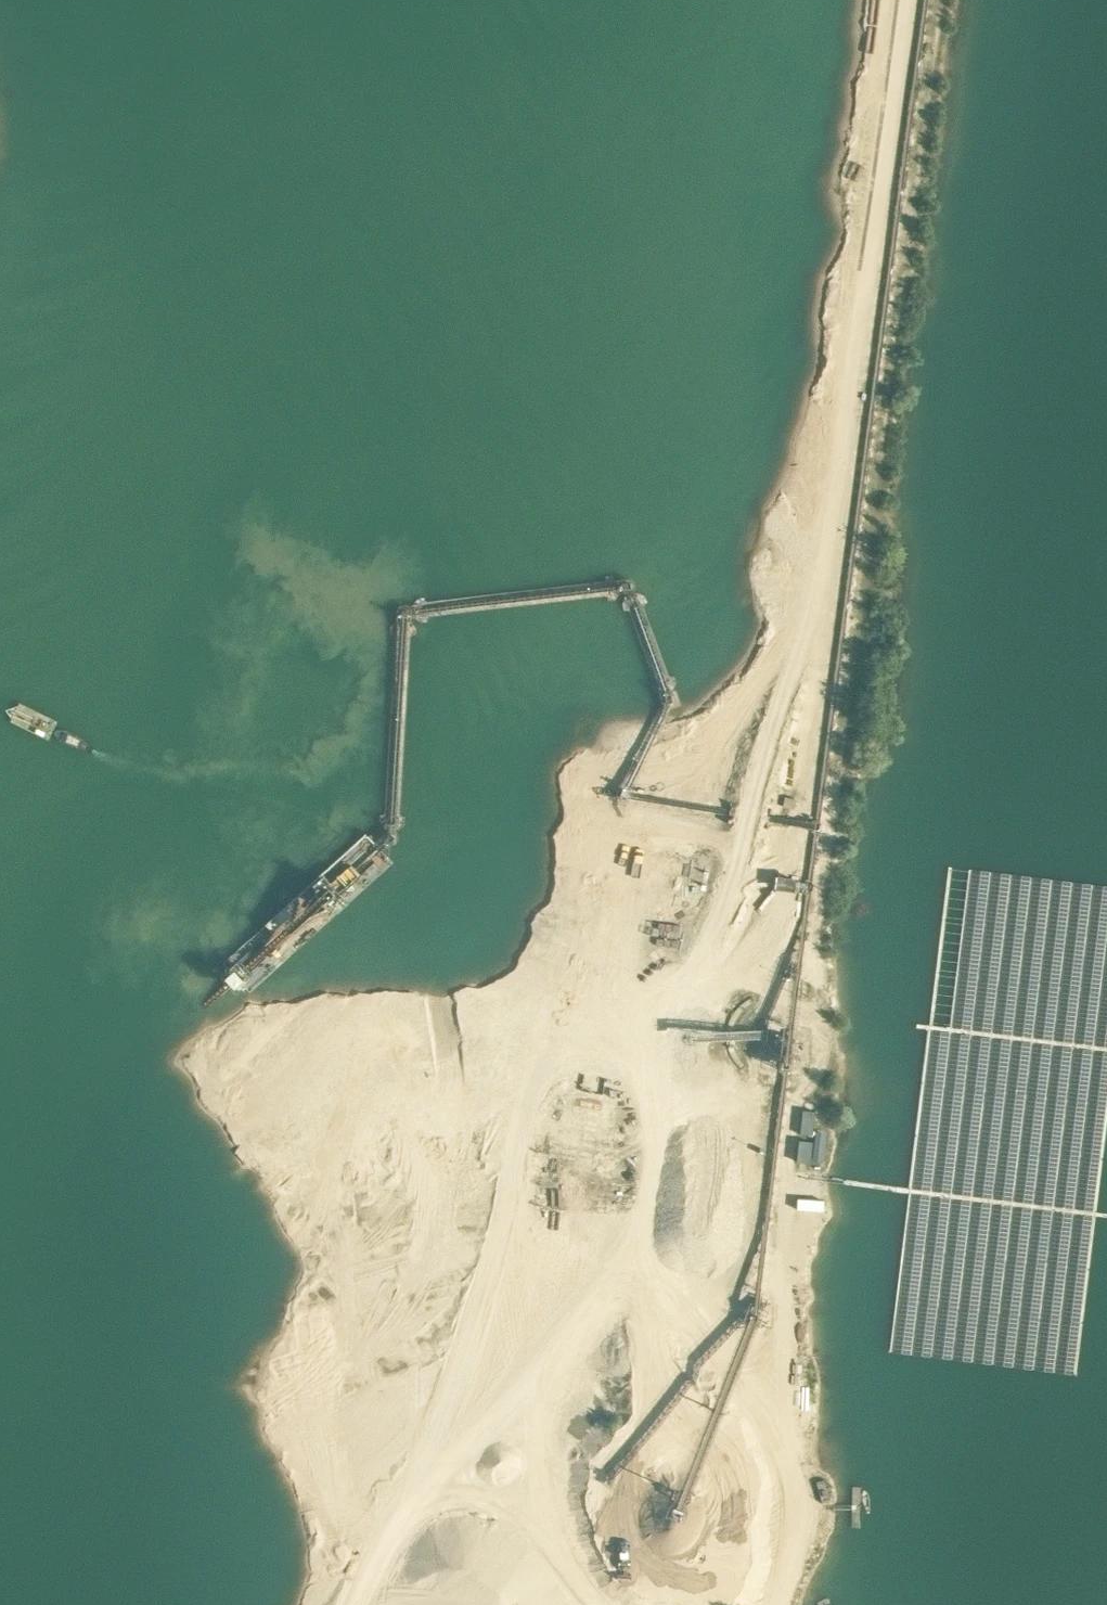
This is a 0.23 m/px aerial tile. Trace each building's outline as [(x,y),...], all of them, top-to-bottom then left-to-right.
[(806,1109),(808,1133),(820,1132),(818,1108),(806,1109)] [(806,1137),(804,1159),(825,1161),(826,1138),(806,1137)]
